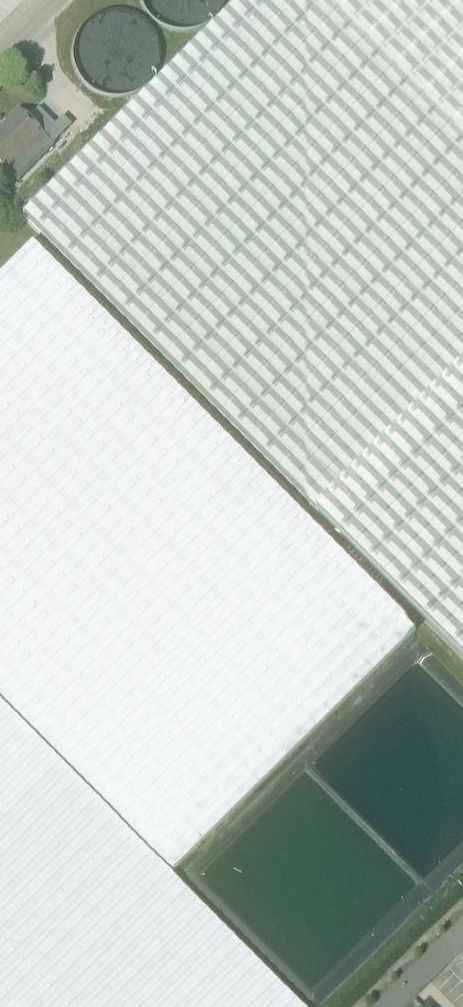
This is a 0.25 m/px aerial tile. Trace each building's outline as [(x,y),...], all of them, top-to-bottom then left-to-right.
[(24,216),(267,461),(462,658),(462,0),(240,0),(24,216)] [(0,132),(0,165),(6,171),(17,182),(53,146),(42,136),(19,113),(0,132)] [(0,274),(0,697),(173,871),(416,630),(31,243),(0,274)] [(0,702),(0,1006),(303,1006),(0,702)]
